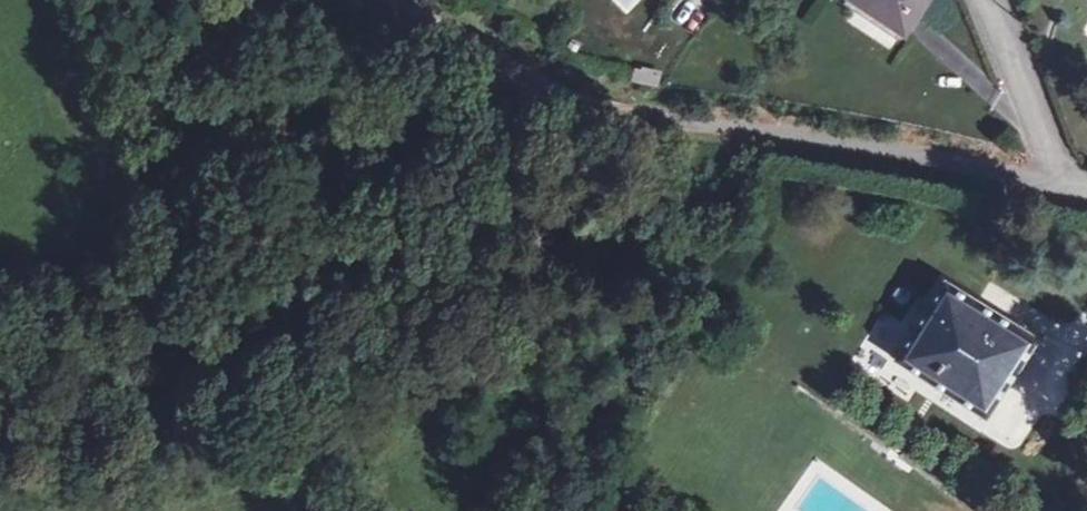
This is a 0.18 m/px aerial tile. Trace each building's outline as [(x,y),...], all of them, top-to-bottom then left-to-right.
[(903,32),(926,0),(857,0),(903,32)] [(924,312),(895,358),(983,416),(1035,338),(944,280),(928,304),(924,301),(920,304),(919,308),(924,312)]
